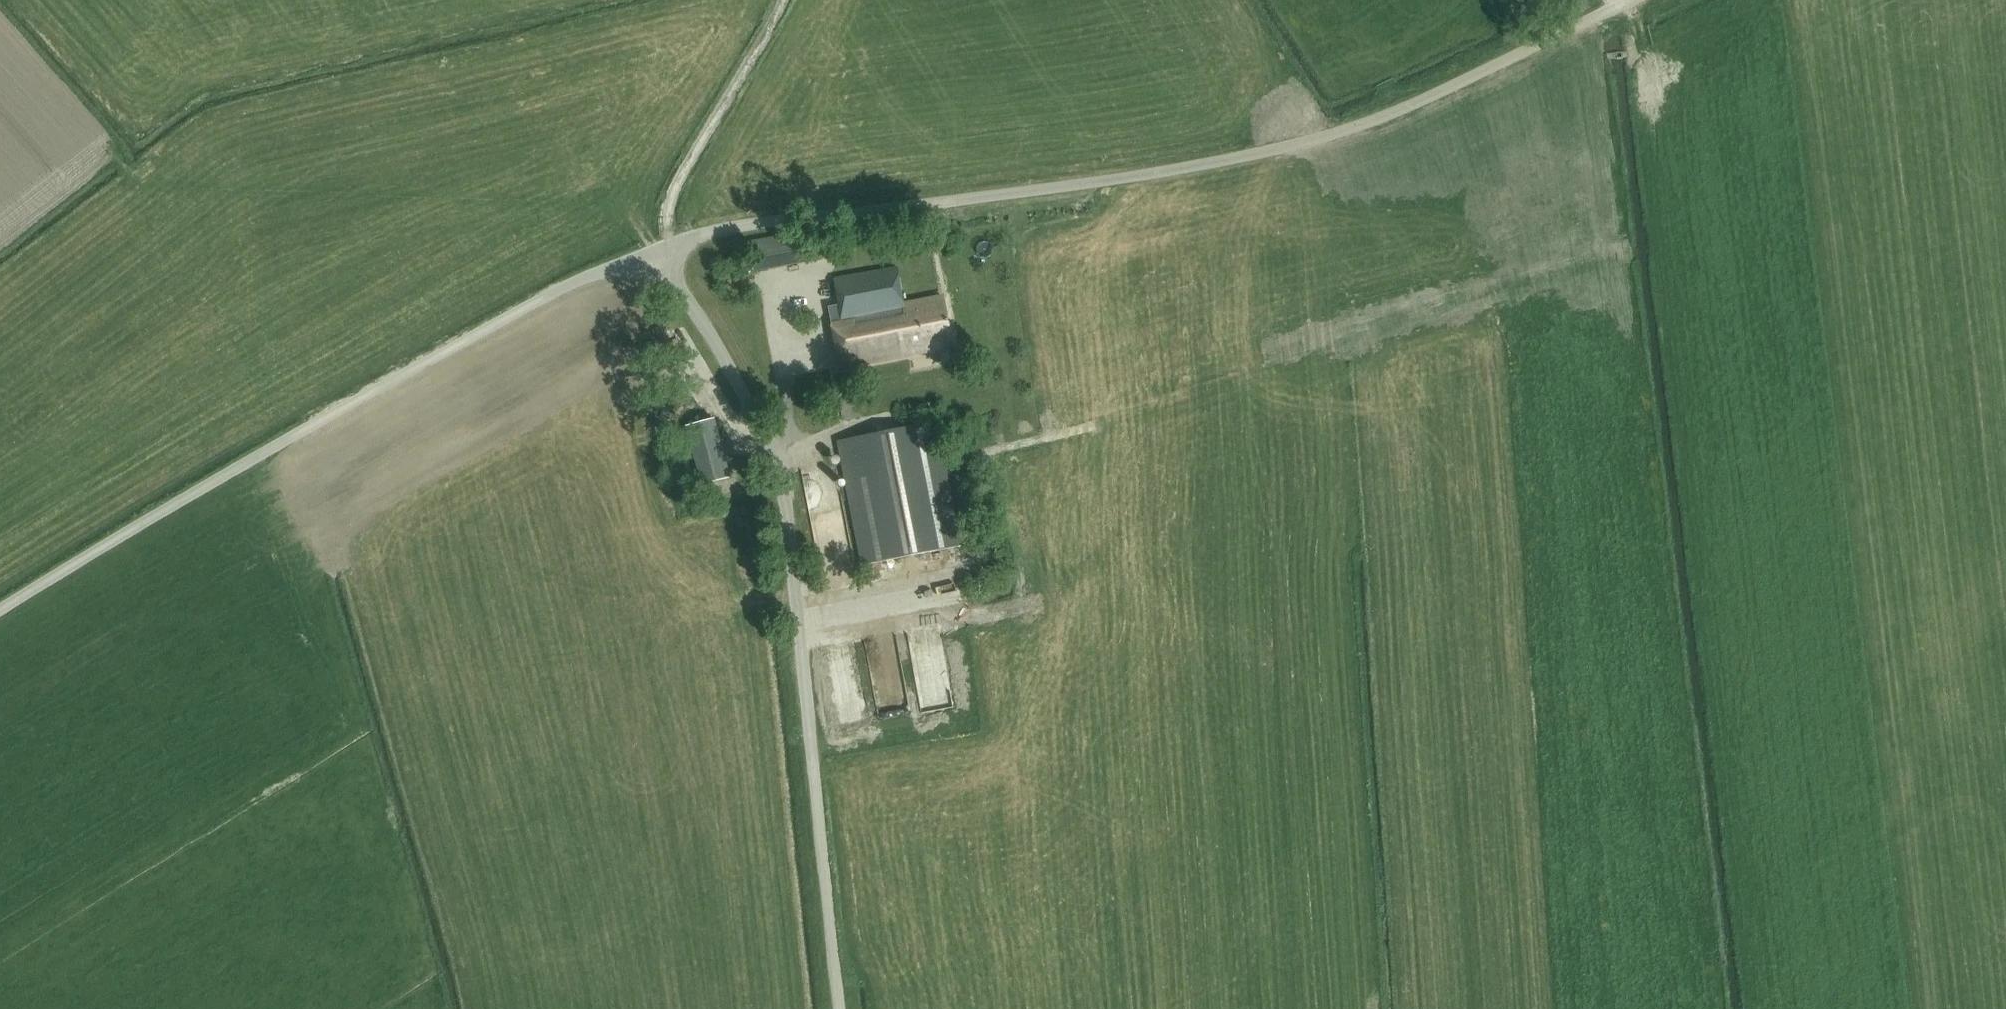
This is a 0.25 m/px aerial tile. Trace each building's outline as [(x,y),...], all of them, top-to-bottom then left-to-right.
[(747,244),(753,273),(812,262),(806,233),(747,244)] [(896,269),(833,281),(838,306),(827,308),(840,370),(953,348),(943,298),(903,306),(896,269)] [(685,427),(701,487),(730,479),(714,420),(685,427)] [(936,424),(836,443),(861,567),(960,547),(936,424)] [(871,714),(869,692),(848,693),(849,716),(871,714)]
